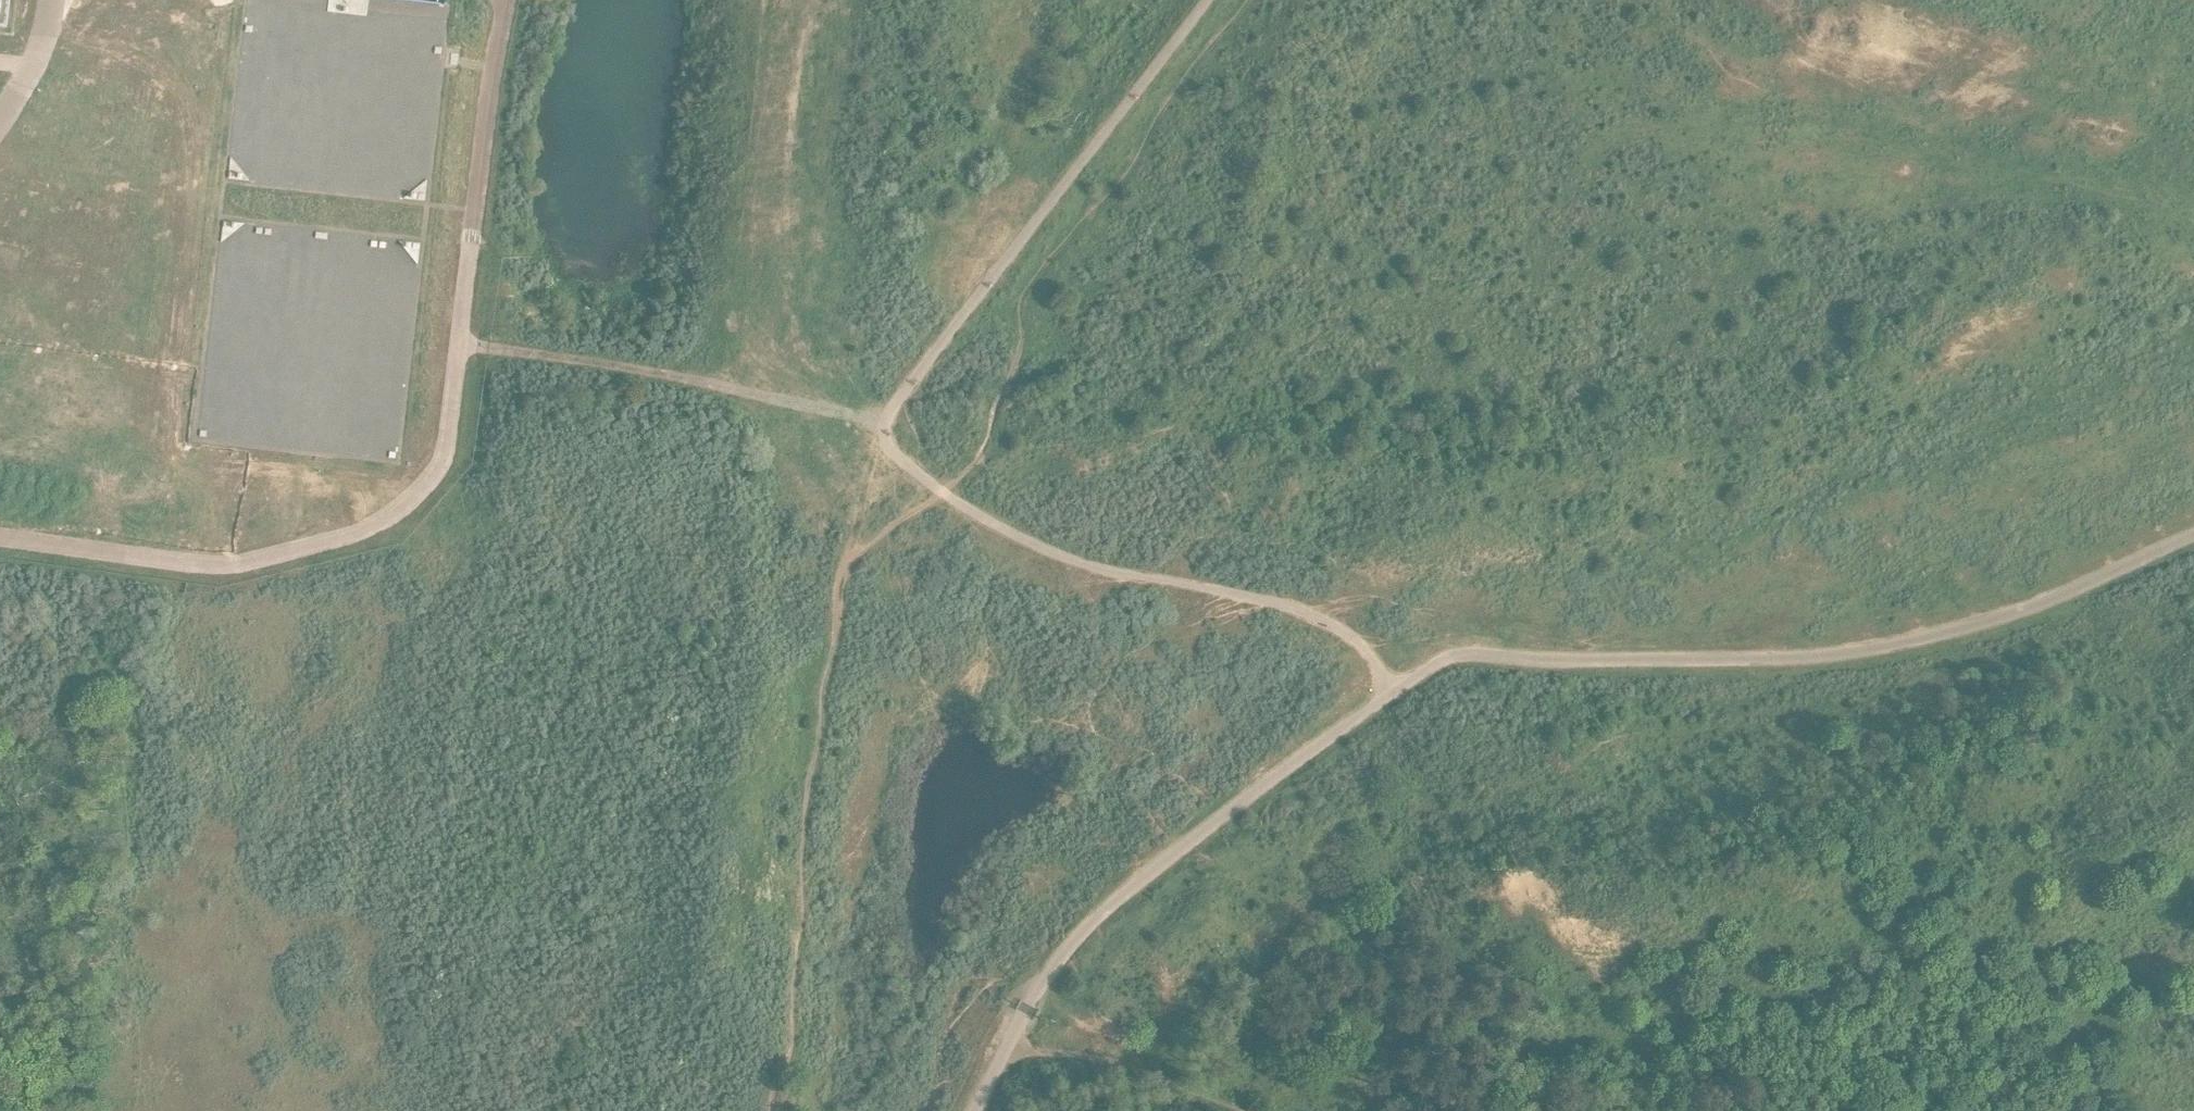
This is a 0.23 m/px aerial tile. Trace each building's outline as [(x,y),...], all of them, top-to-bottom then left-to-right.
[(6,27),(9,0),(0,0),(0,26),(6,27)] [(329,0),(328,10),(362,14),(362,6),(444,15),(446,0),(438,0),(438,1),(430,0),(328,0),(329,0)]
